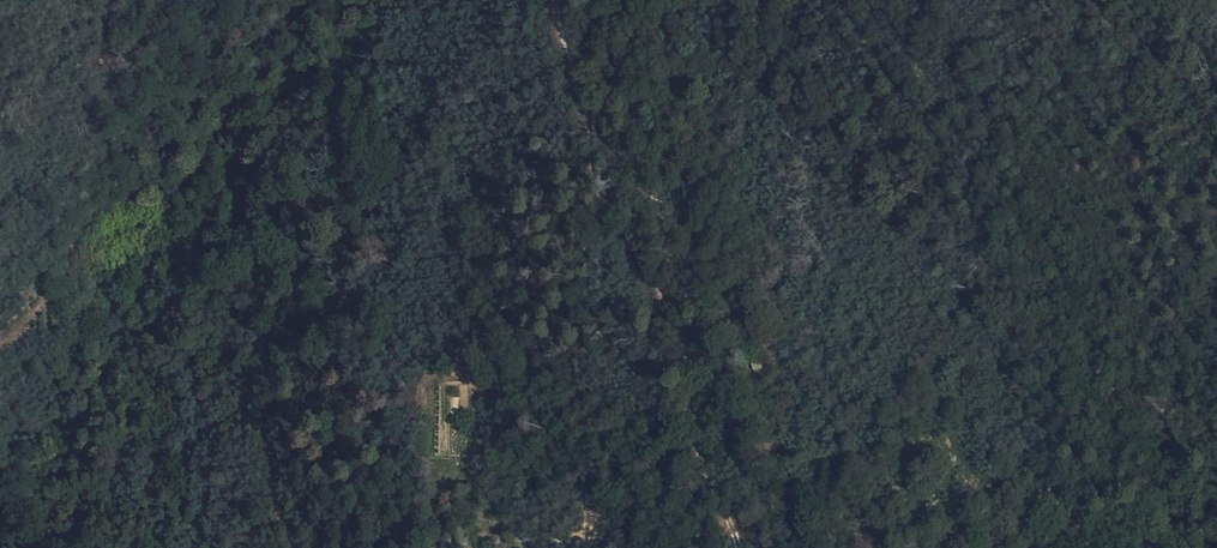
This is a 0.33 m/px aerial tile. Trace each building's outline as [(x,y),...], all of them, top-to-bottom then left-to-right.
[(727,324),(734,331),(743,321),(737,314),(727,324)] [(827,463),(833,456),(818,443),(813,450),(827,463)] [(184,490),(176,491),(177,500),(171,501),(173,517),(188,516),(184,490)]
